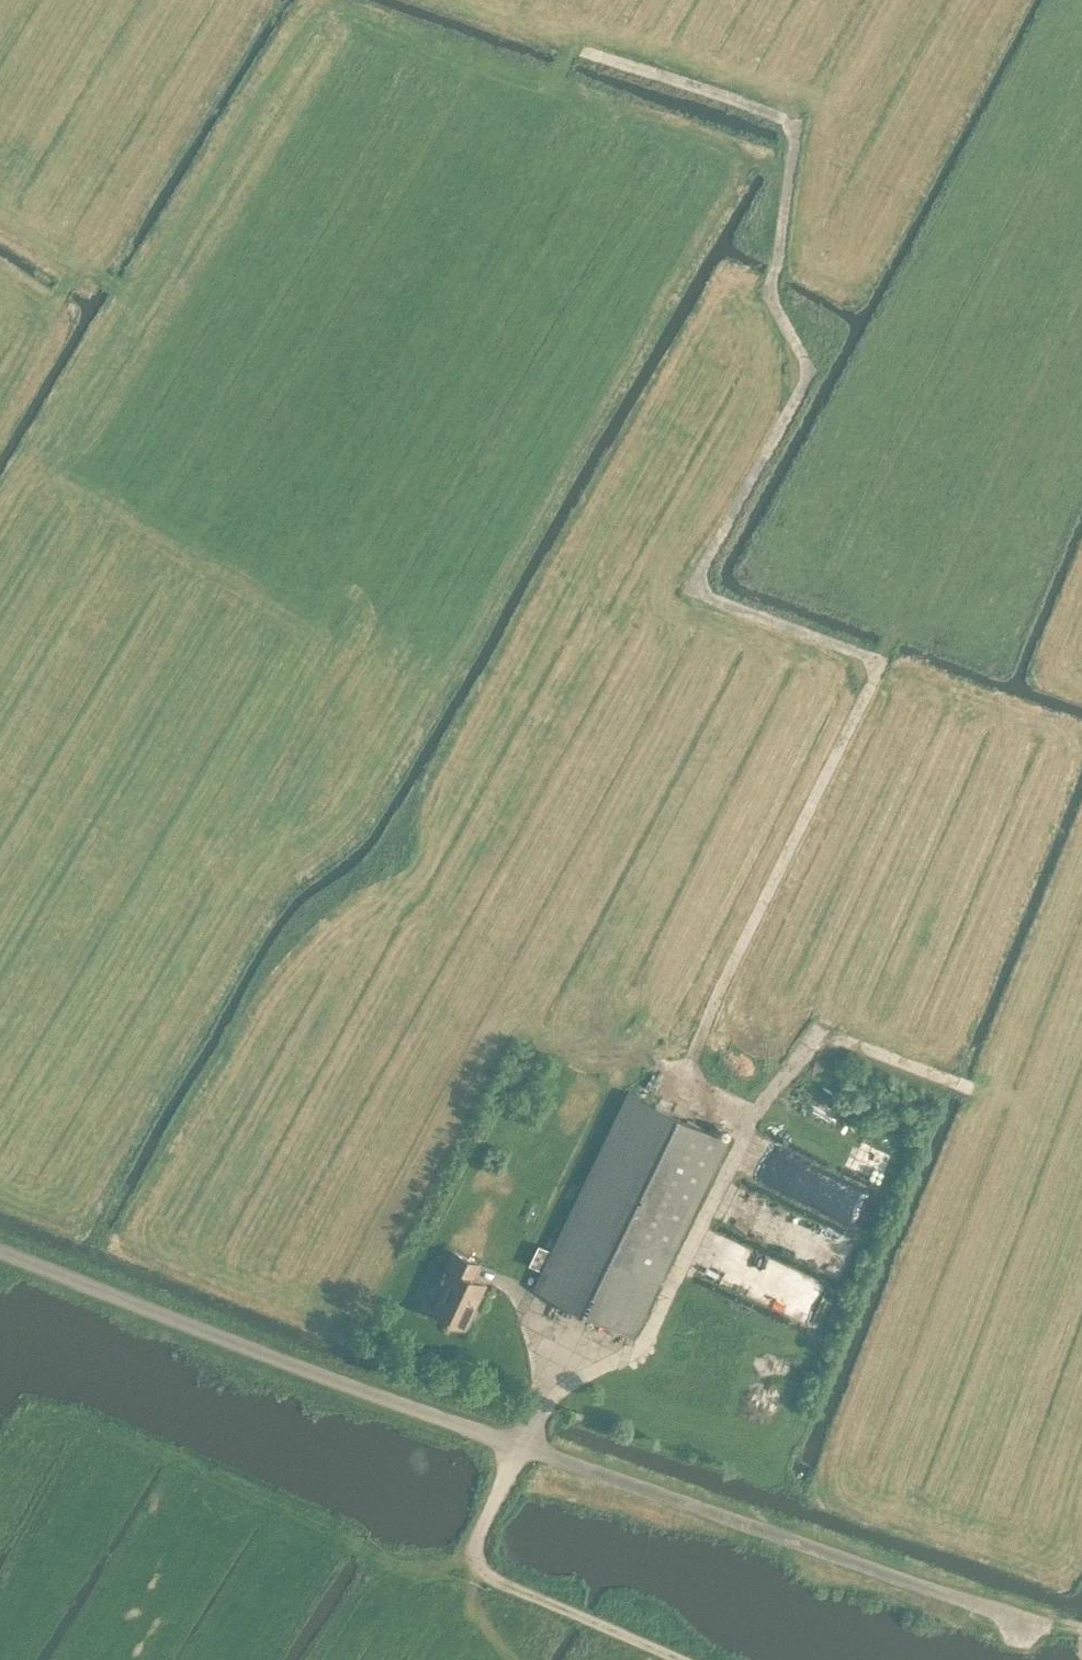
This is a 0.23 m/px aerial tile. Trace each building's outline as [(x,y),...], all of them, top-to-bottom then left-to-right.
[(728,1140),(629,1092),(550,1255),(541,1275),(534,1289),(633,1336),(728,1140)] [(541,1275),(550,1255),(537,1249),(528,1268),(541,1275)] [(432,1311),(466,1327),(486,1284),(474,1278),(480,1264),(454,1252),(447,1267),(452,1269),(432,1311)] [(574,1416),(581,1419),(584,1413),(577,1410),(574,1416)]
